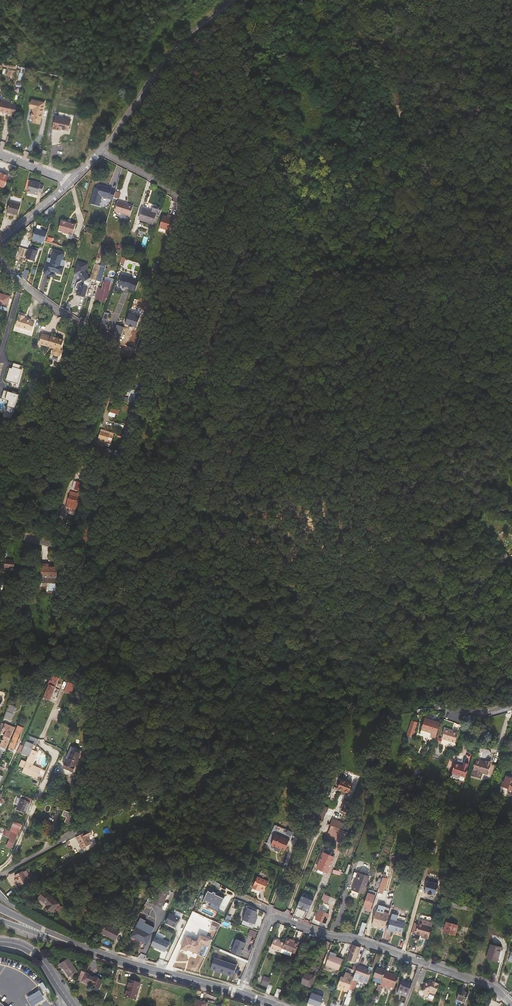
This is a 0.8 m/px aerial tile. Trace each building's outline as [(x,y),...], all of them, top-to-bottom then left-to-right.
[(30,117),(39,119),(43,102),(31,99),(29,107),(32,108),(32,110),(31,110),(30,117)] [(9,113),(10,108),(16,110),(17,104),(12,103),(0,101),(0,111),(9,113)] [(71,120),(55,116),(52,129),(60,130),(60,129),(69,131),(71,120)] [(0,172),(0,186),(3,187),(8,175),(0,172)] [(41,183),(31,180),(27,192),(31,192),(38,194),(38,192),(41,193),(43,186),(40,185),(41,183)] [(113,199),(116,190),(112,189),(112,187),(108,186),(108,187),(100,184),(99,188),(95,186),(90,203),(99,205),(101,196),(113,199)] [(134,205),(119,201),(116,210),(132,215),(134,205)] [(7,212),(18,215),(21,205),(9,202),(7,212)] [(152,212),(142,209),(139,220),(152,224),(156,213),(160,215),(162,209),(153,206),(152,212)] [(168,217),(166,217),(163,216),(160,227),(170,231),(175,217),(169,215),(168,217)] [(67,222),(61,221),(58,230),(63,232),(63,233),(66,234),(67,233),(73,235),(76,224),(70,222),(70,223),(67,222)] [(47,233),(34,229),(31,240),(44,244),(47,233)] [(37,251),(35,251),(30,249),(29,248),(26,258),(34,261),(37,251)] [(63,258),(65,251),(54,248),(51,256),(48,255),(44,269),(46,271),(48,272),(51,270),(50,273),(54,274),(55,271),(57,271),(57,270),(62,271),(64,264),(63,263),(64,260),(62,259),(63,258)] [(86,295),(91,276),(89,276),(86,270),(88,262),(78,259),(75,272),(79,273),(83,279),(77,281),(76,287),(79,287),(77,293),(86,295)] [(101,282),(105,267),(101,266),(96,281),(101,282)] [(135,293),(139,282),(121,277),(118,287),(124,289),(124,288),(126,288),(128,289),(130,290),(129,291),(135,293)] [(110,284),(105,282),(103,289),(99,288),(96,299),(105,301),(106,298),(108,298),(110,291),(108,290),(110,284)] [(10,297),(0,294),(0,305),(7,307),(10,297)] [(133,327),(137,328),(141,312),(130,309),(126,325),(129,326),(133,327)] [(101,324),(106,325),(110,313),(105,311),(101,324)] [(16,326),(32,331),(34,322),(31,321),(31,320),(25,318),(25,316),(19,315),(16,326)] [(113,338),(120,342),(124,329),(116,327),(113,338)] [(61,349),(63,340),(42,334),(40,344),(54,348),(53,352),(51,353),(49,358),(52,360),(56,361),(60,361),(62,354),(61,354),(62,349),(61,349)] [(18,387),(24,368),(20,367),(21,365),(14,363),(12,368),(10,368),(6,382),(14,384),(13,386),(18,387)] [(37,367),(31,365),(27,378),(33,379),(37,367)] [(132,390),(131,402),(139,403),(140,390),(132,390)] [(14,408),(19,395),(4,391),(2,398),(9,400),(7,406),(14,408)] [(115,422),(114,427),(117,428),(117,429),(123,431),(125,426),(115,422)] [(123,437),(129,439),(132,429),(126,427),(123,437)] [(102,429),(101,430),(113,434),(110,444),(113,445),(116,433),(102,429)] [(98,441),(105,443),(110,444),(113,434),(101,430),(98,441)] [(120,446),(118,451),(117,456),(119,456),(123,458),(126,448),(120,446)] [(66,507),(76,510),(83,487),(77,485),(75,493),(70,491),(66,507)] [(504,559),(508,556),(503,550),(499,554),(504,559)] [(15,561),(9,560),(9,562),(5,561),(4,567),(14,568),(15,561)] [(47,583),(56,583),(57,567),(49,567),(41,567),(41,583),(47,583)] [(51,700),(59,678),(52,675),(48,684),(48,685),(43,697),(51,700)] [(63,691),(71,694),(74,686),(66,683),(63,691)] [(17,707),(10,704),(7,711),(14,714),(17,707)] [(11,720),(14,714),(7,711),(4,717),(11,720)] [(435,738),(440,722),(435,721),(434,722),(424,719),(421,730),(420,733),(425,735),(426,737),(430,738),(430,736),(435,738)] [(414,735),(418,723),(411,721),(406,736),(408,736),(409,733),(414,735)] [(0,745),(0,746),(6,749),(15,728),(5,724),(2,732),(5,734),(0,745)] [(24,728),(18,726),(12,741),(11,740),(9,746),(15,749),(18,742),(16,742),(21,731),(22,732),(24,728)] [(455,743),(458,733),(452,731),(449,731),(445,729),(442,739),(455,743)] [(27,762),(23,760),(21,765),(24,766),(22,772),(37,778),(38,776),(43,778),(46,770),(33,765),(38,752),(34,750),(37,742),(39,739),(38,739),(28,735),(25,741),(26,742),(21,754),(29,757),(27,762)] [(493,776),(496,765),(488,763),(490,756),(491,753),(489,750),(480,747),(477,756),(471,775),(480,778),(482,773),(493,776)] [(67,762),(66,762),(64,767),(72,771),(80,754),(72,750),(67,762)] [(465,777),(468,767),(467,767),(468,765),(464,764),(463,766),(455,763),(452,773),(460,776),(459,779),(460,780),(462,781),(464,780),(465,777)] [(511,780),(511,778),(506,776),(504,781),(503,781),(501,786),(508,788),(507,790),(511,792),(511,794),(511,780)] [(349,793),(352,784),(341,780),(338,789),(349,793)] [(25,813),(31,799),(22,795),(17,809),(25,813)] [(348,813),(351,802),(345,800),(341,810),(348,813)] [(407,802),(399,800),(397,806),(405,808),(407,802)] [(323,821),(328,807),(322,805),(317,819),(323,821)] [(78,809),(73,807),(71,813),(64,810),(62,815),(67,817),(65,822),(67,823),(70,824),(74,815),(75,816),(78,809)] [(341,830),(344,824),(332,819),(330,825),(331,825),(341,830)] [(41,823),(38,821),(32,833),(35,835),(41,823)] [(288,830),(277,825),(274,832),(285,837),(288,830)] [(91,834),(89,830),(76,837),(77,840),(78,840),(81,845),(80,845),(82,849),(92,843),(88,836),(91,834)] [(11,848),(17,834),(12,832),(9,838),(10,839),(7,846),(11,848)] [(289,841),(275,835),(271,846),(285,851),(289,841)] [(328,873),(334,858),(323,853),(317,868),(328,873)] [(24,872),(23,871),(15,875),(17,878),(16,879),(21,888),(29,883),(27,879),(24,872)] [(363,894),(369,876),(358,872),(351,890),(363,894)] [(268,882),(257,877),(253,888),(258,890),(258,889),(260,889),(264,891),(268,882)] [(383,877),(379,888),(384,890),(388,879),(383,877)] [(156,887),(147,900),(161,907),(168,893),(160,889),(159,888),(156,887)] [(209,908),(219,911),(225,896),(209,889),(204,900),(212,903),(209,908)] [(370,912),(376,893),(373,892),(374,890),(372,889),(372,891),(369,890),(363,906),(366,907),(365,910),(370,912)] [(52,912),(59,903),(45,891),(39,898),(47,905),(46,906),(52,912)] [(327,904),(330,897),(324,894),(321,901),(327,904)] [(302,895),(296,907),(302,910),(307,897),(302,895)] [(313,900),(307,897),(302,910),(308,912),(313,900)] [(468,904),(468,903),(453,899),(451,905),(451,906),(466,910),(466,909),(468,904)] [(328,915),(331,908),(319,903),(314,915),(317,916),(316,920),(326,924),(330,915),(328,915)] [(389,914),(390,909),(377,905),(376,910),(389,914)] [(256,916),(257,912),(247,908),(243,920),(255,924),(257,920),(255,919),(256,916)] [(385,927),(389,914),(376,910),(372,925),(377,926),(377,925),(385,927)] [(104,923),(110,916),(107,913),(106,915),(102,919),(100,921),(104,923)] [(165,923),(176,928),(180,918),(170,913),(165,923)] [(395,931),(402,933),(406,918),(392,914),(387,931),(393,932),(393,931),(395,931)] [(145,921),(140,919),(131,936),(139,940),(140,939),(147,943),(154,928),(144,923),(145,921)] [(420,919),(418,923),(415,933),(415,934),(422,936),(424,936),(424,938),(428,939),(432,927),(433,922),(420,919)] [(362,936),(367,923),(362,922),(358,935),(362,936)] [(455,935),(458,925),(446,922),(443,932),(455,935)] [(120,931),(106,924),(102,933),(106,935),(107,935),(116,939),(120,931)] [(198,953),(202,943),(208,946),(211,939),(200,935),(197,941),(187,937),(182,949),(187,951),(187,949),(198,953)] [(166,951),(170,943),(155,936),(151,946),(162,951),(162,950),(166,951)] [(232,951),(241,954),(243,950),(245,946),(244,945),(246,941),(237,938),(232,951)] [(282,948),(284,943),(277,941),(278,939),(274,938),(270,948),(281,952),(282,948)] [(299,944),(291,941),(292,940),(286,938),(284,943),(282,948),(283,948),(287,950),(295,953),(299,944)] [(356,958),(360,948),(358,947),(353,945),(349,957),(354,959),(356,958)] [(497,961),(501,948),(491,945),(487,958),(497,961)] [(339,970),(343,959),(335,956),(335,957),(329,955),(326,965),(339,970)] [(60,964),(69,978),(78,972),(69,958),(60,964)] [(211,968),(234,975),(237,965),(214,958),(211,968)] [(369,979),(372,971),(366,969),(366,968),(358,965),(358,966),(356,971),(354,978),(353,979),(358,980),(367,984),(369,979)] [(385,972),(386,971),(377,967),(373,977),(375,977),(374,980),(381,983),(382,980),(385,972)] [(310,987),(314,976),(302,971),(298,982),(310,987)] [(69,978),(70,980),(79,973),(78,972),(69,978)] [(349,989),(353,979),(354,978),(351,976),(351,975),(345,972),(343,978),(340,977),(337,986),(346,989),(346,988),(349,990),(349,989)] [(395,987),(398,977),(385,972),(382,980),(381,983),(381,984),(384,985),(383,987),(393,991),(395,987)] [(82,981),(99,989),(103,981),(85,973),(82,981)] [(268,985),(271,979),(264,976),(261,984),(267,987),(268,985)] [(358,980),(353,979),(349,989),(350,989),(344,1004),(348,1005),(354,991),(358,980)] [(130,980),(125,997),(135,1000),(140,983),(130,980)] [(409,993),(412,984),(407,982),(406,983),(402,982),(399,989),(403,990),(408,992),(409,993)] [(425,995),(431,992),(435,994),(437,991),(439,984),(435,982),(435,983),(430,982),(424,985),(424,986),(421,988),(425,995)] [(465,1003),(469,994),(460,990),(457,1000),(465,1003)] [(27,999),(31,1005),(34,1005),(45,1000),(40,991),(27,999)] [(312,993),(308,1003),(311,1004),(312,1004),(315,1005),(316,1005),(320,1005),(323,997),(312,993)]
